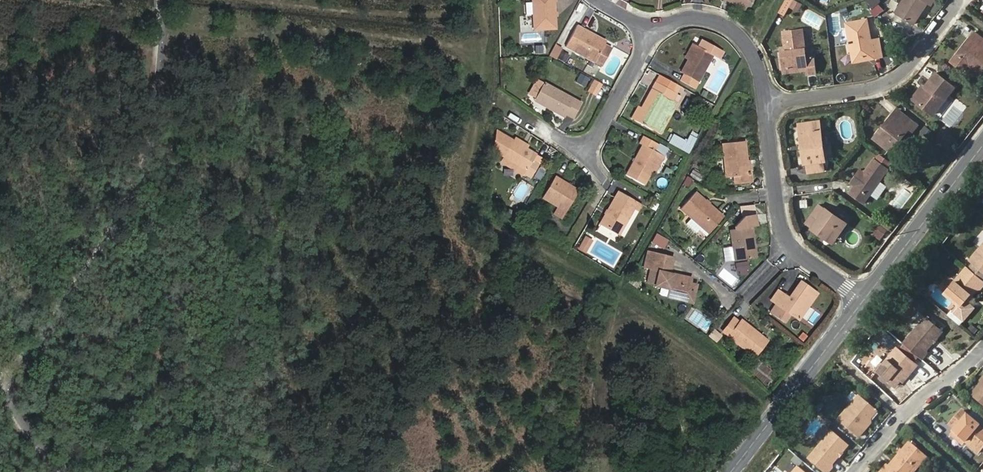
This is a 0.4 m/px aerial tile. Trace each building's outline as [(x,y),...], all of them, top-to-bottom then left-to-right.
[(536,27),(557,26),(555,0),(534,0),(536,27)] [(744,8),(748,0),(729,0),(744,8)] [(802,2),(796,0),(789,0),(786,7),(798,11),(802,2)] [(863,1),(869,9),(879,2),(878,0),(864,0),(863,1)] [(894,10),(897,2),(894,0),(890,0),(887,6),(894,10)] [(895,11),(913,23),(927,2),(930,3),(933,0),(902,0),(895,11)] [(848,21),(852,45),(854,44),(856,57),(874,54),(874,56),(882,55),(879,37),(871,39),(867,18),(848,21)] [(591,36),(593,32),(578,25),(566,46),(595,62),(606,44),(591,36)] [(783,51),(786,68),(807,65),(808,69),(809,73),(817,72),(815,56),(807,58),(802,29),(784,32),(786,44),(789,44),(790,50),(787,51),(783,51)] [(952,59),(964,68),(969,62),(981,71),(982,68),(982,45),(982,44),(982,36),(975,30),(952,59)] [(608,40),(593,32),(591,36),(606,44),(608,40)] [(696,45),(688,60),(681,73),(684,74),(681,81),(695,89),(713,55),(720,59),(724,53),(702,40),(698,47),(696,45)] [(531,54),(545,54),(545,44),(531,44),(531,54)] [(613,48),(606,44),(595,62),(603,66),(613,48)] [(685,58),(688,60),(696,45),(693,44),(685,58)] [(854,44),(852,45),(854,60),(874,56),(874,54),(856,57),(854,44)] [(553,46),(549,56),(556,58),(559,48),(553,46)] [(927,85),(917,99),(934,113),(955,85),(937,71),(926,85),(927,85)] [(680,86),(660,74),(655,81),(676,92),(680,86)] [(595,96),(601,84),(592,80),(586,91),(595,96)] [(655,81),(641,107),(635,119),(652,129),(653,127),(669,98),(672,99),(676,92),(655,81)] [(545,82),(536,98),(548,104),(546,107),(565,117),(567,114),(574,118),(583,102),(545,82)] [(913,96),(917,99),(927,85),(926,85),(923,82),(913,96)] [(681,95),(676,92),(672,99),(677,102),(681,95)] [(548,104),(536,98),(535,101),(546,107),(548,104)] [(677,102),(672,99),(669,98),(653,127),(661,132),(677,102)] [(635,119),(641,107),(638,105),(631,118),(635,119)] [(897,106),(892,112),(899,118),(904,111),(897,106)] [(892,150),(897,142),(895,140),(902,132),(904,133),(908,128),(913,132),(920,123),(904,111),(899,118),(892,112),(886,120),(889,122),(881,131),(880,129),(874,136),(892,150)] [(800,123),(801,130),(822,126),(821,120),(800,123)] [(886,120),(880,129),(881,131),(889,122),(886,120)] [(801,130),(803,144),(805,143),(807,152),(804,152),(805,163),(807,162),(809,171),(824,169),(823,160),(826,160),(822,126),(801,130)] [(685,140),(670,133),(666,143),(688,153),(697,134),(690,130),(685,140)] [(895,140),(897,142),(904,133),(902,132),(895,140)] [(516,135),(514,139),(527,148),(529,144),(516,135)] [(653,169),(661,154),(654,151),(658,143),(644,136),(640,144),(643,145),(627,174),(645,184),(653,169)] [(527,148),(514,139),(504,155),(527,169),(525,171),(532,176),(540,162),(533,158),(537,153),(527,148)] [(749,173),(747,160),(745,140),(724,142),(728,177),(735,175),(736,183),(752,181),(752,173),(749,173)] [(665,156),(661,154),(653,169),(656,171),(665,156)] [(880,154),(877,159),(887,166),(890,161),(880,154)] [(880,180),(889,168),(887,166),(877,159),(875,158),(865,172),(862,176),(858,173),(852,181),(856,184),(851,191),(865,201),(871,193),(880,180)] [(556,176),(543,198),(558,207),(566,212),(577,193),(566,187),(568,184),(556,176)] [(888,185),(880,180),(871,193),(879,198),(888,185)] [(568,184),(566,187),(577,193),(579,190),(568,184)] [(892,204),(898,210),(911,196),(904,190),(892,204)] [(619,191),(602,223),(620,234),(635,209),(639,210),(642,204),(619,191)] [(681,208),(692,217),(703,226),(709,232),(724,217),(695,191),(681,208)] [(827,230),(837,237),(848,222),(821,203),(807,223),(824,235),(827,230)] [(566,212),(558,207),(554,213),(562,218),(566,212)] [(881,216),(869,232),(880,240),(892,224),(881,216)] [(703,226),(692,217),(689,220),(700,229),(703,226)] [(731,229),(735,260),(756,257),(752,226),(731,229)] [(833,242),(837,237),(827,230),(824,235),(833,242)] [(586,253),(590,240),(582,237),(577,250),(586,253)] [(970,258),(982,269),(982,243),(970,258)] [(687,244),(682,249),(692,257),(696,252),(687,244)] [(700,282),(692,281),(674,277),(675,272),(671,271),(675,255),(657,252),(657,254),(653,269),(660,271),(656,285),(663,287),(670,289),(669,295),(690,300),(692,290),(697,292),(700,282)] [(646,267),(653,269),(657,254),(650,253),(646,267)] [(982,284),(982,279),(967,265),(946,292),(958,302),(948,315),(959,324),(973,308),(965,300),(966,298),(969,295),(978,284),(981,287),(982,284)] [(674,277),(692,281),(693,276),(675,272),(674,277)] [(729,286),(735,290),(744,282),(738,276),(729,286)] [(783,292),(776,302),(770,311),(784,321),(791,313),(799,318),(817,291),(800,280),(789,296),(783,292)] [(662,294),(669,295),(670,289),(663,287),(662,294)] [(771,299),(776,302),(783,292),(778,288),(771,299)] [(725,330),(755,355),(767,340),(757,332),(757,331),(743,320),(741,322),(735,317),(725,330)] [(904,342),(922,358),(927,352),(925,350),(933,340),(937,336),(941,330),(926,317),(904,342)] [(718,339),(723,334),(717,328),(711,334),(718,339)] [(897,346),(878,369),(896,384),(903,375),(905,377),(917,363),(897,346)] [(982,382),(972,395),(982,404),(982,382)] [(860,394),(840,417),(860,434),(871,420),(869,418),(877,409),(860,394)] [(979,425),(980,423),(976,420),(975,421),(960,409),(947,425),(954,431),(966,442),(979,453),(982,448),(982,428),(979,425)] [(839,454),(842,450),(848,444),(832,430),(810,456),(828,471),(833,465),(831,463),(839,454)] [(963,445),(966,442),(954,431),(952,434),(963,445)] [(881,471),(882,471),(913,471),(927,455),(911,442),(891,464),(889,462),(881,471)]
